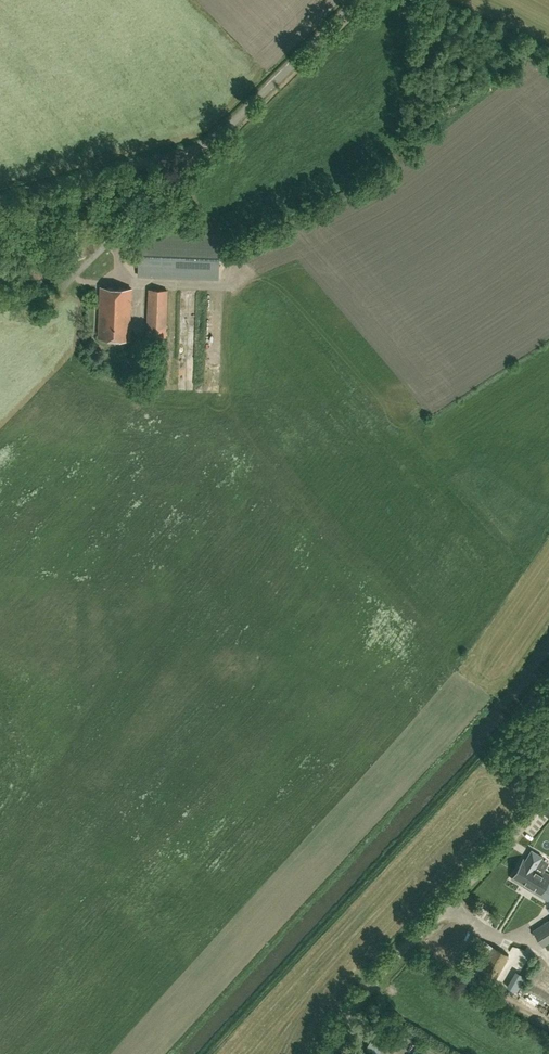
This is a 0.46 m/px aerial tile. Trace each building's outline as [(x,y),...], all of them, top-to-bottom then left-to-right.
[(99,202),(100,213),(121,210),(120,199),(99,202)] [(220,234),(140,231),(139,275),(218,278),(220,234)] [(130,339),(132,288),(100,287),(98,337),(130,339)] [(165,339),(167,290),(149,289),(147,338),(165,339)] [(512,878),(548,900),(548,899),(548,882),(548,880),(548,873),(544,870),(537,866),(542,857),(543,856),(532,849),(526,859),(524,858),(512,878)] [(533,929),(543,946),(548,942),(548,919),(533,929)] [(471,969),(481,972),(484,961),(475,958),(471,969)] [(381,1053),(387,1040),(376,1035),(369,1047),(381,1053)] [(388,1041),(383,1051),(391,1053),(395,1044),(388,1041)]
